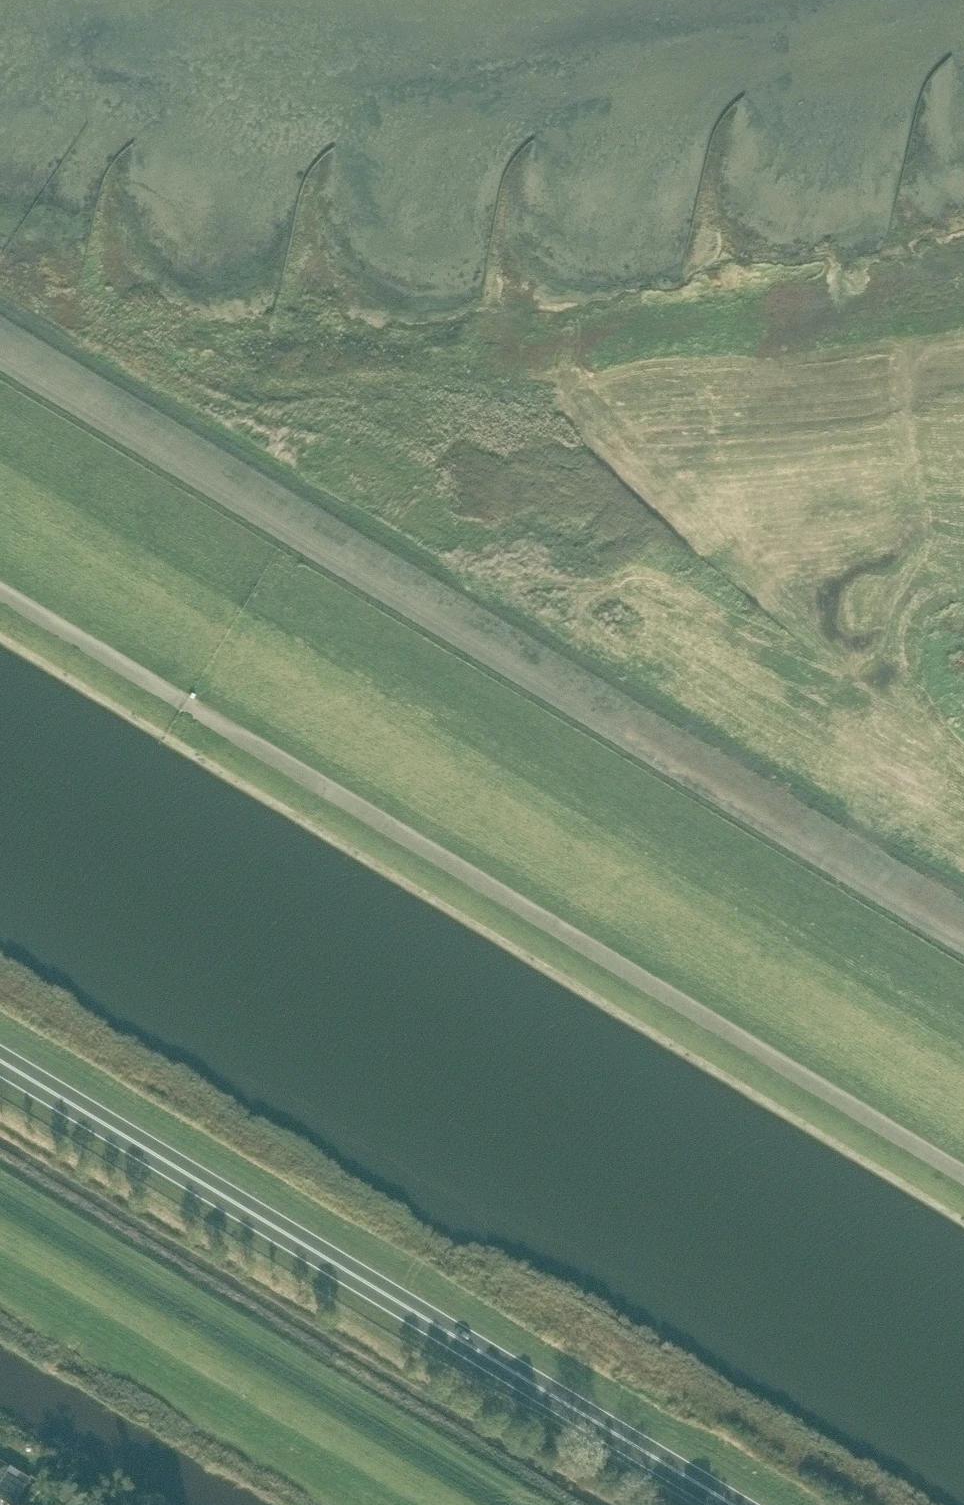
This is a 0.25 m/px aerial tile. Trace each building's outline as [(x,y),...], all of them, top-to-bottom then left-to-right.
[(0,1482),(0,1498),(11,1504),(15,1504),(31,1478),(10,1465),(0,1482)]
